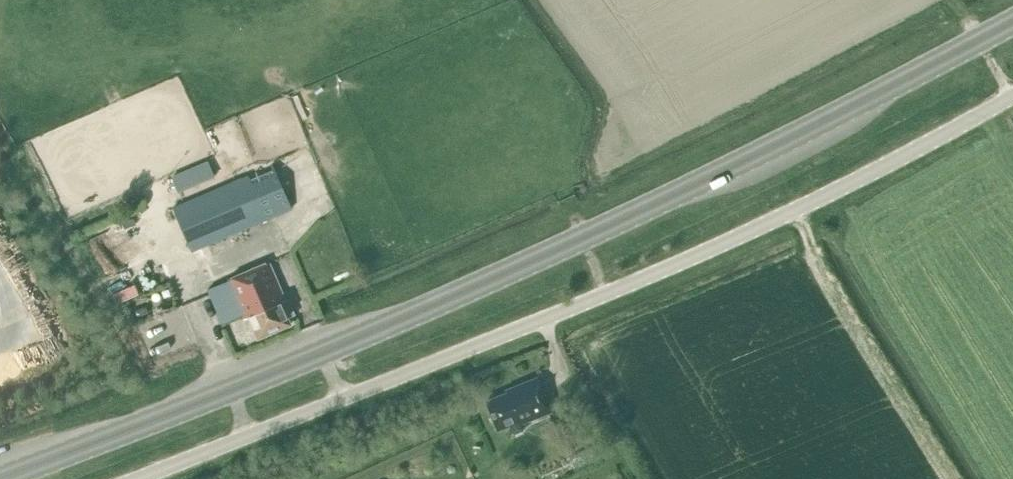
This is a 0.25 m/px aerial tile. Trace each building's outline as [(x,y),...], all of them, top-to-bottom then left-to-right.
[(190,251),(290,208),(271,164),(172,207),(190,251)] [(191,180),(187,170),(167,179),(171,189),(191,180)] [(287,316),(295,312),(289,299),(285,300),(268,261),(208,289),(222,321),(242,312),(244,317),(248,315),(257,336),(290,322),(287,316)] [(517,421),(550,407),(536,374),(504,387),(504,388),(505,391),(485,399),(497,428),(508,423),(511,431),(520,427),(517,421)]
